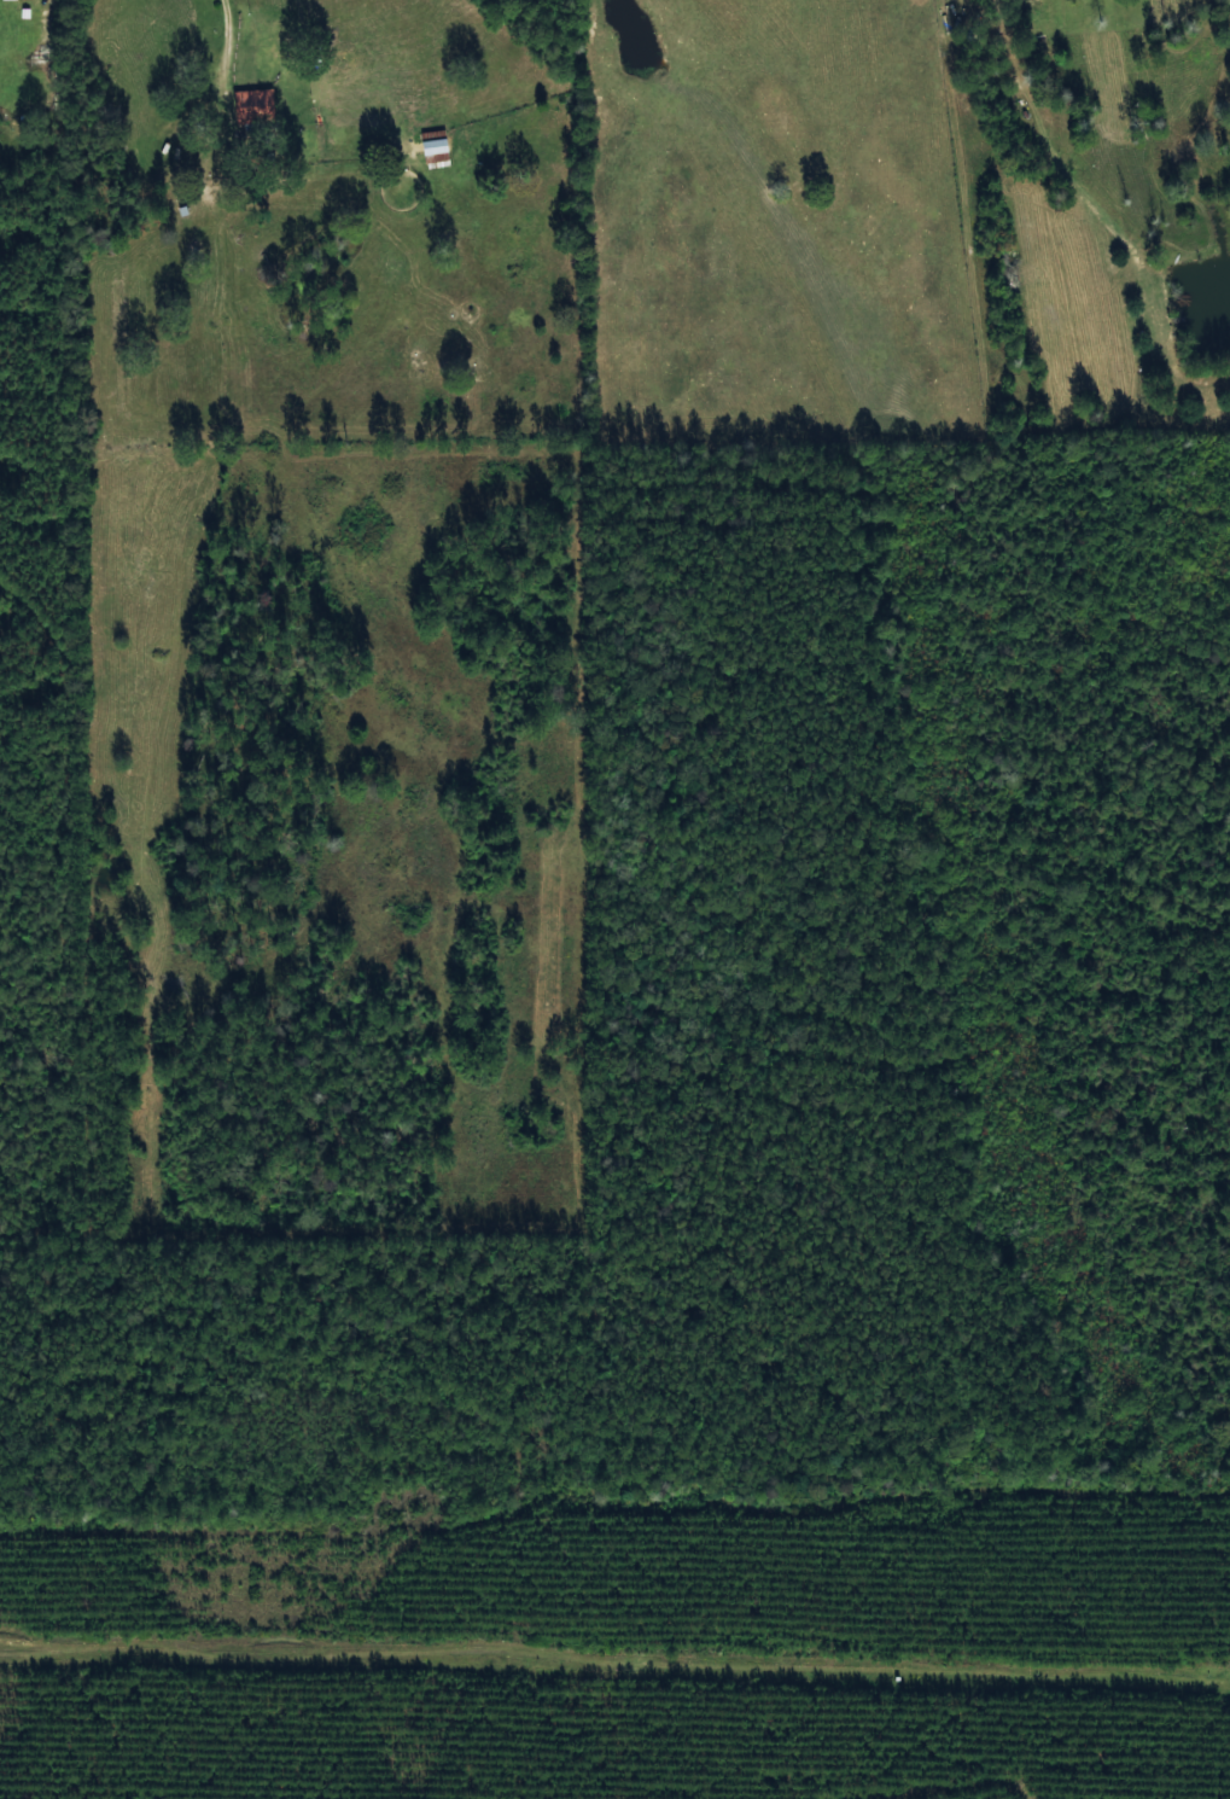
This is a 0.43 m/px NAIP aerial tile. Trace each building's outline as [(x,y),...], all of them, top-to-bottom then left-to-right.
[(275,117),(271,86),(232,92),(237,123),(275,117)] [(425,168),(449,165),(445,129),(422,132),(425,168)]
